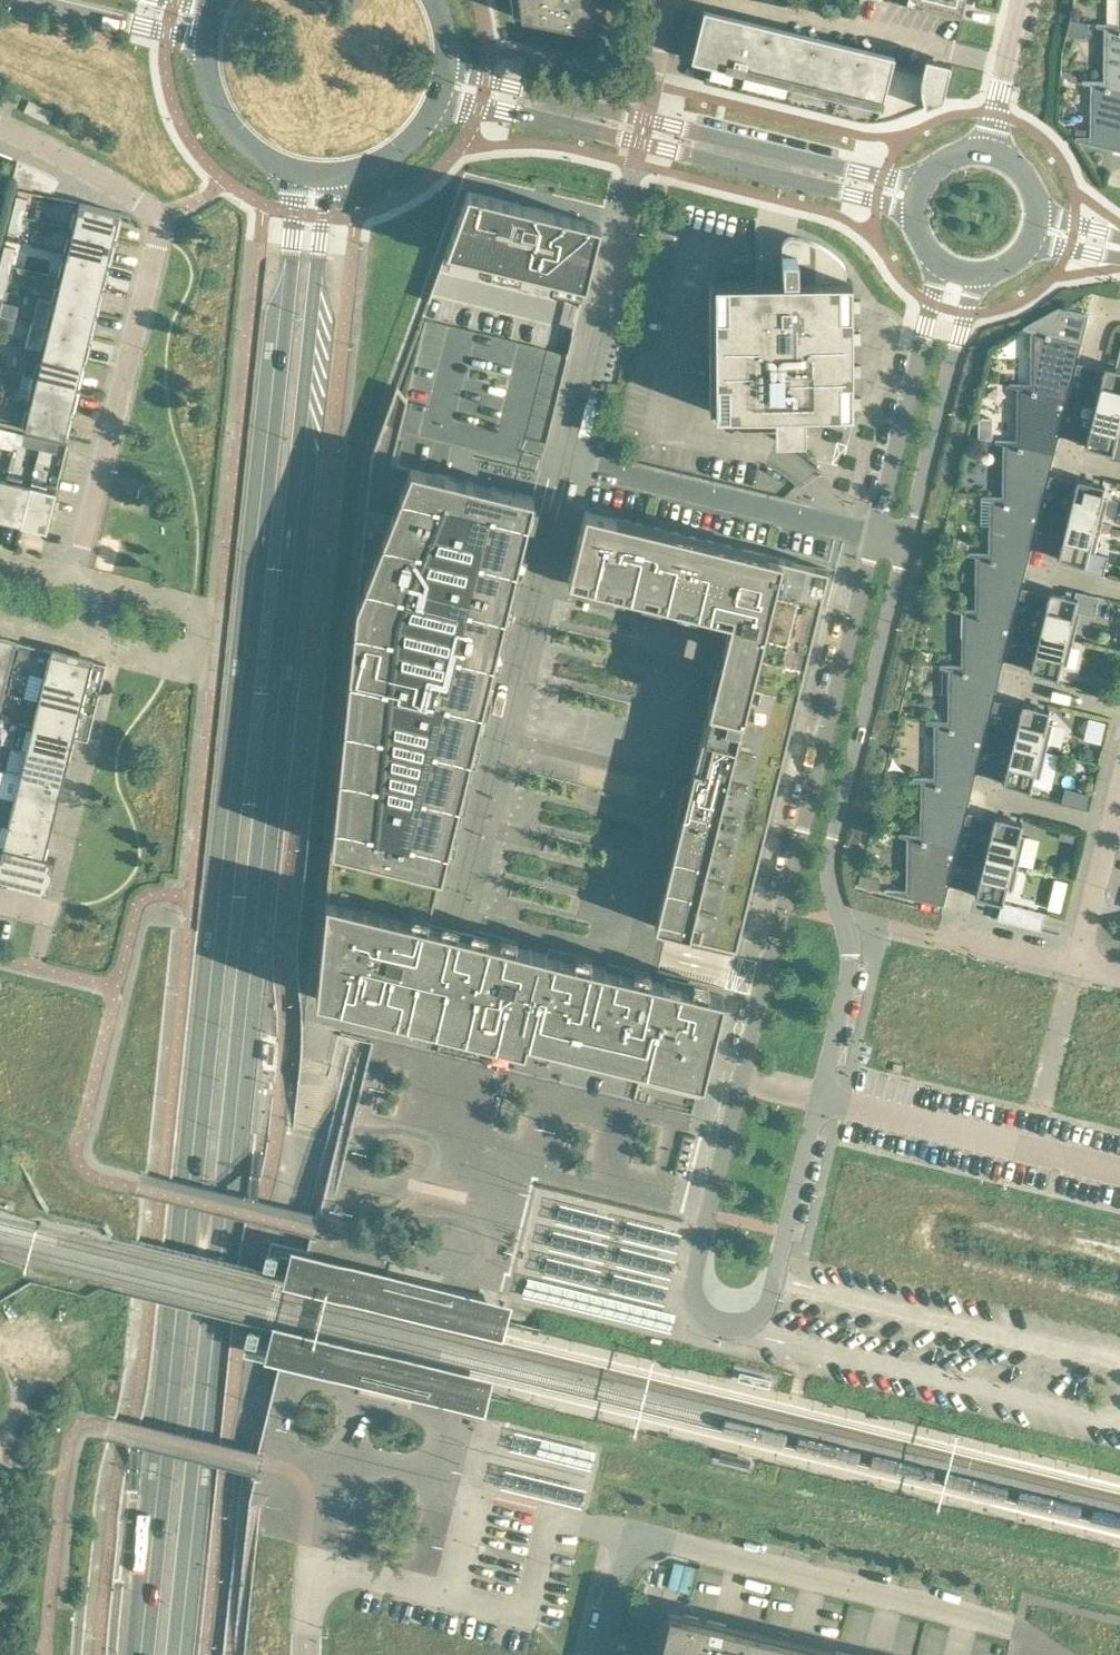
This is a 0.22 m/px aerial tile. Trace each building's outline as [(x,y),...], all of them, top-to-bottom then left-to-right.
[(513,15),(521,17),(521,19),(538,22),(538,24),(547,26),(547,24),(590,32),(590,30),(588,30),(584,0),(510,0),(513,15)] [(910,5),(905,4),(905,5),(961,19),(966,0),(913,0),(910,5)] [(704,9),(695,44),(735,53),(731,68),(745,71),(748,57),(771,62),(779,29),(782,29),(782,28),(704,9)] [(1096,25),(1119,31),(1119,17),(1119,24),(1096,24),(1096,25)] [(1082,81),(1119,90),(1119,31),(1096,25),(1096,26),(1107,28),(1106,80),(1082,80),(1082,81)] [(763,95),(831,112),(848,44),(782,28),(782,29),(779,29),(771,62),(763,95)] [(691,60),(708,64),(704,81),(763,95),(771,62),(748,57),(745,71),(731,68),(735,53),(695,44),(691,60)] [(879,119),(892,64),(894,55),(848,44),(831,112),(854,118),(860,119),(865,120),(869,120),(874,120),(879,119)] [(921,88),(925,105),(942,98),(947,78),(950,63),(951,62),(925,56),(922,72),(921,88)] [(895,116),(925,105),(921,88),(922,72),(892,64),(879,119),(883,119),(887,118),(891,117),(895,116)] [(1082,81),(1082,82),(1093,85),(1092,137),(1085,136),(1076,136),(1075,140),(1119,151),(1119,90),(1082,81)] [(9,90),(9,91),(5,102),(16,106),(21,95),(9,90)] [(50,110),(33,102),(29,100),(24,110),(48,122),(53,112),(50,110)] [(40,169),(19,159),(14,180),(13,180),(13,182),(53,191),(56,178),(40,169)] [(468,191),(447,250),(585,284),(600,223),(468,191)] [(28,199),(17,196),(13,213),(24,216),(28,199)] [(73,228),(113,238),(113,237),(118,239),(118,238),(122,219),(118,218),(120,212),(79,202),(77,213),(74,212),(70,227),(73,228)] [(24,216),(13,213),(8,231),(19,233),(24,216)] [(67,252),(67,253),(107,263),(107,262),(112,263),(112,262),(116,243),(112,242),(113,238),(73,228),(71,237),(67,237),(64,251),(67,252)] [(783,279),(757,280),(714,280),(715,413),(776,412),(776,415),(776,444),(806,444),(805,412),(852,412),(852,408),(861,408),(861,397),(852,397),(852,376),(861,376),(861,364),(852,364),(852,344),(861,343),(861,332),(852,332),(852,311),(861,311),(860,300),(851,300),(851,279),(846,279),(846,271),(845,269),(845,267),(844,265),(843,263),(842,262),(841,260),(838,258),(836,256),(831,252),(826,248),(824,247),(818,244),(810,240),(804,239),(798,237),(794,236),(792,236),(790,237),(788,237),(787,238),(786,238),(785,240),(783,241),(783,242),(782,245),(782,246),(782,275),(783,275),(783,279)] [(1,263),(12,265),(16,248),(5,245),(1,263)] [(106,267),(107,263),(67,253),(65,262),(61,261),(58,276),(61,277),(101,287),(106,288),(106,287),(110,268),(106,267)] [(1,263),(0,265),(0,281),(7,283),(12,265),(1,263)] [(38,297),(38,298),(95,312),(95,311),(100,312),(104,293),(100,292),(101,287),(61,277),(59,287),(55,286),(52,301),(38,297)] [(38,298),(32,322),(49,327),(89,336),(94,337),(98,318),(94,316),(95,312),(38,298)] [(1009,385),(1081,401),(1084,390),(1071,387),(1083,337),(1088,315),(1059,308),(1023,328),(1022,329),(1031,331),(1030,384),(1009,384),(1009,385)] [(89,336),(49,327),(32,322),(26,347),(43,351),(83,361),(88,362),(92,342),(88,341),(89,336)] [(24,346),(18,371),(23,373),(34,375),(37,376),(77,386),(81,387),(82,386),(86,367),(82,366),(83,361),(43,351),(26,347),(24,346)] [(1081,401),(1119,410),(1119,361),(1118,369),(1104,365),(1098,393),(1084,390),(1081,401)] [(23,373),(18,393),(29,396),(28,400),(31,401),(71,411),(75,412),(76,411),(80,392),(76,391),(77,386),(37,376),(34,375),(23,373)] [(1075,425),(1078,415),(1081,401),(1009,385),(1017,388),(1016,440),(995,440),(995,441),(1054,455),(1056,444),(1062,422),(1075,425)] [(700,1091),(724,995),(453,929),(429,923),(533,496),(444,474),(398,463),(393,461),(406,408),(408,400),(397,386),(371,456),(316,997),(368,1010),(367,1013),(402,1022),(402,1019),(433,1026),(479,1038),(479,1040),(513,1049),(514,1046),(553,1056),(553,1058),(588,1067),(588,1064),(627,1074),(627,1076),(661,1085),(662,1082),(700,1091)] [(24,427),(65,437),(65,435),(69,436),(70,435),(74,417),(70,416),(71,411),(31,401),(29,410),(25,410),(22,425),(25,425),(24,427)] [(1075,425),(1089,428),(1087,436),(1086,441),(1085,446),(1110,452),(1108,457),(1108,458),(1119,460),(1119,410),(1081,401),(1078,415),(1075,425)] [(975,418),(969,436),(980,439),(985,421),(975,418)] [(0,428),(0,439),(7,441),(10,430),(0,428)] [(42,438),(24,434),(22,445),(39,449),(42,438)] [(59,442),(42,438),(39,449),(57,453),(59,442)] [(1054,455),(995,441),(995,442),(1003,444),(1002,496),(981,496),(981,497),(1053,515),(1057,502),(1043,499),(1051,465),(1054,455)] [(21,524),(31,483),(22,481),(22,478),(7,474),(7,478),(6,478),(0,503),(0,523),(15,527),(16,523),(21,524)] [(1070,505),(1057,502),(1053,515),(1101,526),(1108,499),(1101,497),(1104,484),(1102,484),(1077,478),(1070,505)] [(47,530),(47,528),(57,490),(46,487),(47,484),(32,480),(31,484),(31,483),(21,524),(20,528),(21,528),(40,533),(41,529),(47,530)] [(968,552),(967,553),(1026,567),(1029,557),(1037,524),(1050,527),(1053,515),(981,497),(981,498),(989,500),(988,553),(968,552)] [(568,578),(730,618),(721,657),(655,926),(736,946),(798,692),(802,677),(804,665),(828,568),(637,521),(585,509),(568,578)] [(1064,530),(1057,558),(1082,564),(1081,570),(1103,575),(1108,556),(1095,552),(1101,526),(1053,515),(1050,527),(1064,530)] [(954,541),(954,550),(966,550),(966,541),(954,541)] [(1024,577),(1026,567),(967,553),(967,554),(976,556),(975,609),(954,608),(954,609),(1026,627),(1029,614),(1016,611),(1024,577)] [(1075,596),(1049,590),(1043,618),(1029,614),(1026,627),(1074,639),(1080,612),(1094,616),(1099,596),(1075,591),(1075,592),(1076,592),(1075,596)] [(940,664),(940,666),(999,680),(1001,669),(1009,636),(1023,640),(1026,627),(954,609),(953,610),(962,612),(961,665),(940,664)] [(1026,627),(1023,640),(1036,643),(1031,666),(1030,671),(1056,677),(1055,681),(1054,681),(1053,682),(1077,688),(1082,669),(1067,665),(1074,639),(1026,627)] [(0,638),(0,661),(5,662),(5,660),(9,645),(10,645),(11,640),(0,638)] [(52,648),(51,650),(45,676),(101,690),(107,664),(93,661),(94,658),(93,658),(93,657),(53,647),(52,648)] [(8,672),(11,661),(5,660),(5,662),(0,661),(0,670),(8,672)] [(926,722),(998,739),(1002,727),(988,724),(996,690),(999,680),(940,666),(948,669),(947,721),(926,721),(926,722)] [(8,672),(0,670),(0,679),(6,681),(8,672)] [(95,714),(101,690),(45,676),(39,701),(95,714)] [(1096,677),(1094,687),(1113,691),(1115,682),(1096,677)] [(39,701),(33,725),(74,736),(74,737),(88,741),(95,714),(39,701)] [(1002,727),(998,739),(1046,751),(1053,724),(1046,722),(1049,709),(1047,709),(1022,702),(1015,730),(1002,727)] [(74,736),(33,725),(18,722),(12,746),(27,750),(68,760),(74,737),(74,736)] [(912,778),(953,788),(971,792),(974,782),(982,749),(995,752),(998,739),(926,722),(926,723),(934,725),(934,778),(913,777),(912,778)] [(1009,755),(1002,783),(1023,788),(1027,789),(1029,790),(1030,788),(1033,777),(1039,778),(1046,751),(998,739),(995,752),(1009,755)] [(27,750),(21,775),(62,785),(68,760),(27,750)] [(56,809),(62,785),(21,775),(18,788),(15,799),(56,809)] [(885,788),(885,789),(895,791),(898,777),(888,775),(885,788)] [(971,792),(953,788),(912,778),(912,779),(921,781),(920,788),(920,834),(899,833),(899,834),(971,852),(974,839),(961,836),(969,802),(971,792)] [(1061,789),(1058,802),(1084,808),(1087,795),(1061,789)] [(50,834),(56,809),(15,799),(9,824),(50,834)] [(988,843),(974,839),(971,852),(1019,864),(1025,836),(1018,835),(1022,822),(1020,821),(994,815),(988,843)] [(14,851),(27,854),(40,857),(45,857),(50,834),(9,824),(0,822),(0,847),(1,847),(3,847),(3,849),(14,851)] [(1058,838),(1077,842),(1079,834),(1061,829),(1058,838)] [(885,891),(943,906),(954,861),(968,864),(971,852),(899,834),(898,835),(907,837),(906,890),(885,889),(885,891)] [(1,847),(0,850),(0,883),(6,884),(14,851),(3,849),(3,847),(1,847)] [(19,887),(27,854),(14,851),(6,884),(19,887)] [(981,868),(975,895),(989,899),(1001,902),(1002,902),(1005,889),(1012,891),(1019,864),(971,852),(968,864),(981,868)] [(32,891),(40,857),(27,854),(19,887),(32,891)] [(55,860),(45,857),(40,857),(32,891),(46,894),(47,893),(55,860)] [(860,874),(857,884),(859,885),(876,889),(879,878),(860,874)] [(1045,914),(1046,912),(1002,902),(1001,902),(997,919),(1042,930),(1042,929),(1041,928),(1045,913),(1045,914)] [(566,1194),(547,1277),(563,1280),(558,1303),(571,1306),(571,1304),(638,1319),(641,1303),(620,1298),(625,1276),(637,1279),(633,1296),(670,1304),(689,1222),(566,1194)] [(271,1255),(267,1270),(279,1273),(283,1258),(271,1255)] [(299,1259),(290,1295),(504,1349),(513,1313),(299,1259)] [(528,1300),(557,1299),(556,1279),(528,1280),(528,1300)] [(253,1331),(249,1346),(261,1349),(264,1334),(253,1331)] [(281,1334),(272,1370),(487,1424),(496,1388),(281,1334)] [(772,1384),(741,1377),(739,1385),(770,1392),(772,1384)] [(514,1489),(588,1505),(601,1446),(518,1428),(505,1490),(514,1492),(514,1489)] [(753,1463),(722,1456),(720,1463),(750,1471),(753,1463)] [(668,1609),(657,1654),(855,1654),(668,1609)]
